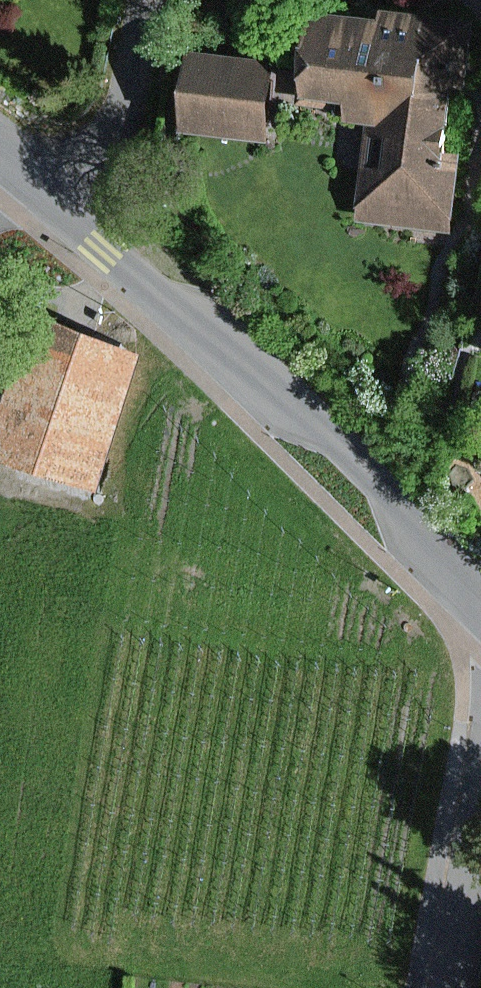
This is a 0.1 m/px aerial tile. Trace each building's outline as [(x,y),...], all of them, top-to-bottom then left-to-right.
[(480,213),(480,36),(321,24),(314,107),(395,113),(388,205),(480,213)] [(211,44),(199,127),(285,139),(297,56),(211,44)] [(135,360),(32,326),(0,421),(0,460),(91,491),(135,360)]
